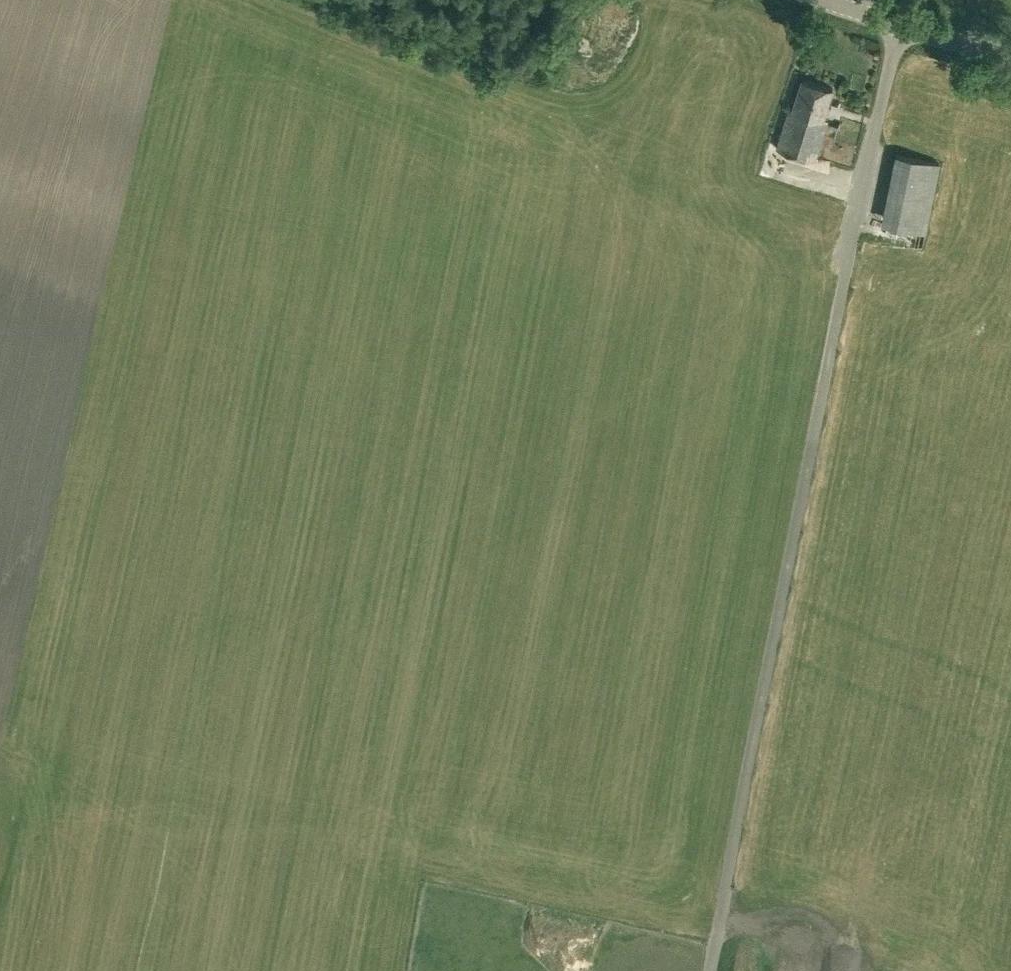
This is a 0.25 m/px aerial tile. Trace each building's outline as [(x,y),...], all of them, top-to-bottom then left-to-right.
[(814,159),(827,118),(823,117),(832,87),(802,77),(792,107),(789,106),(776,148),(814,159)]
